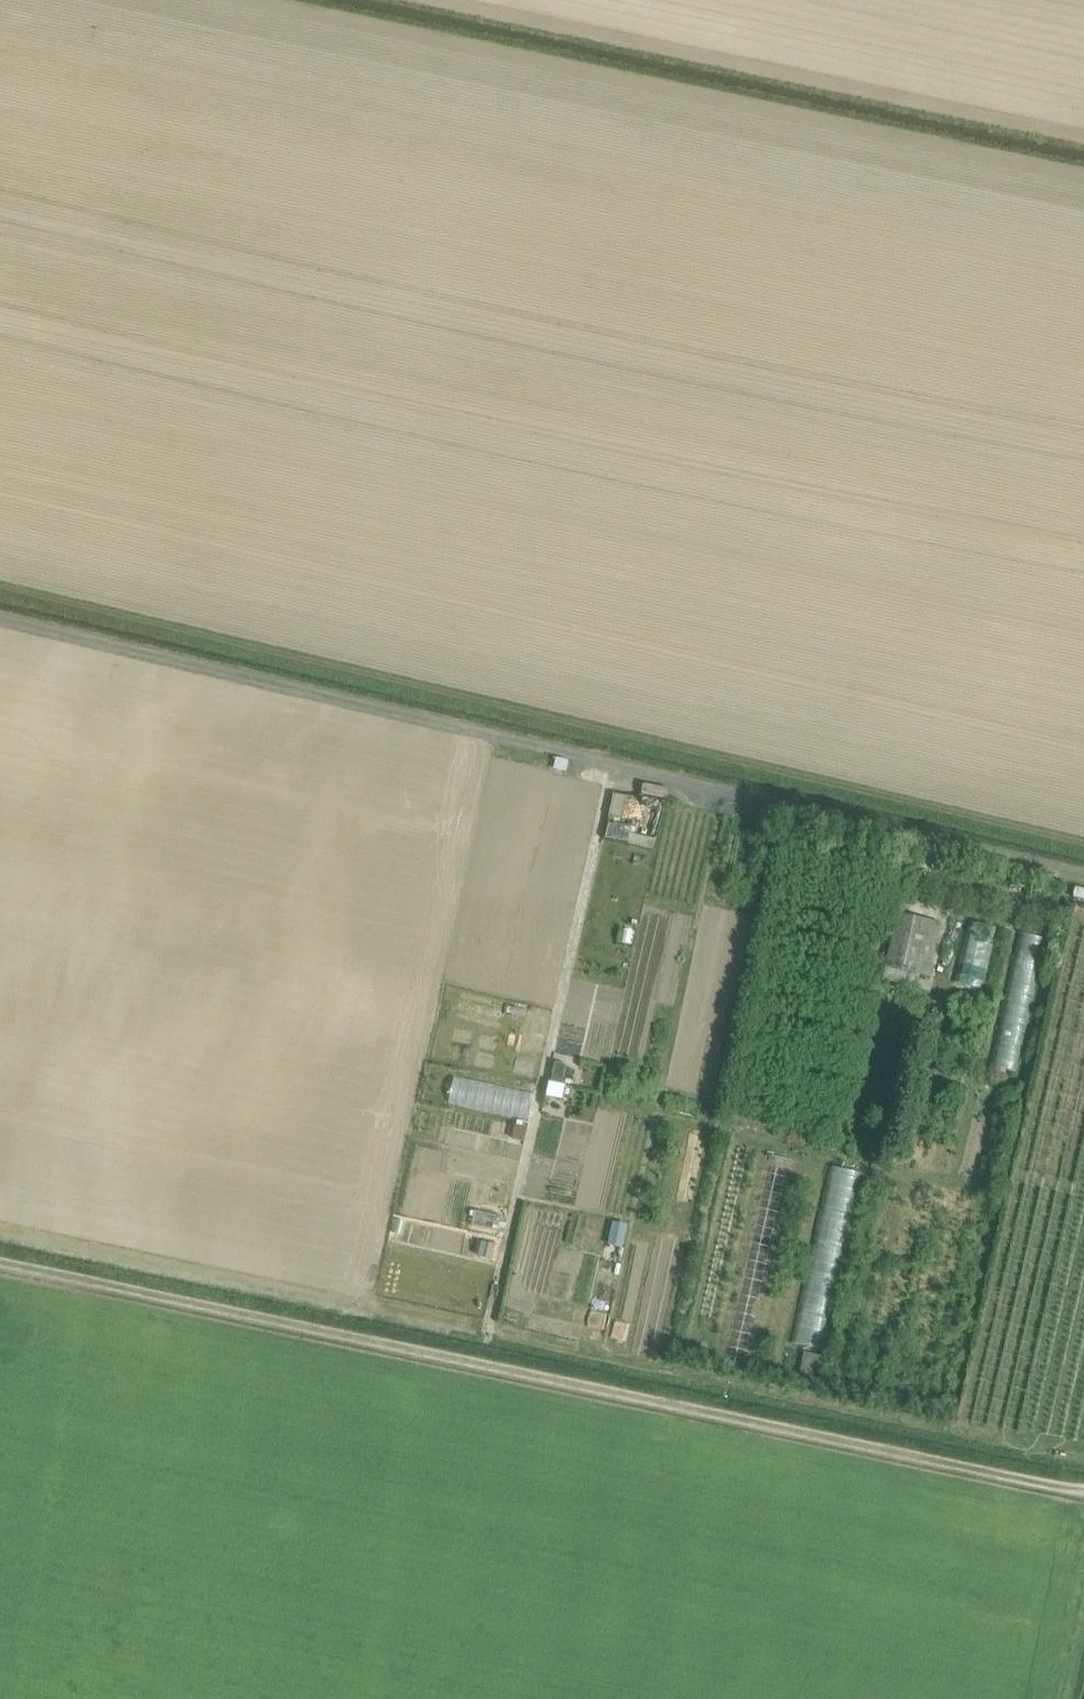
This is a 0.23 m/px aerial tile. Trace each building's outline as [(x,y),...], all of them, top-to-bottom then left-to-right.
[(613,794),(608,816),(623,819),(627,797),(613,794)] [(898,913),(886,968),(931,979),(943,925),(933,923),(933,921),(898,913)] [(515,1127),(512,1140),(523,1142),(525,1129),(515,1127)]
